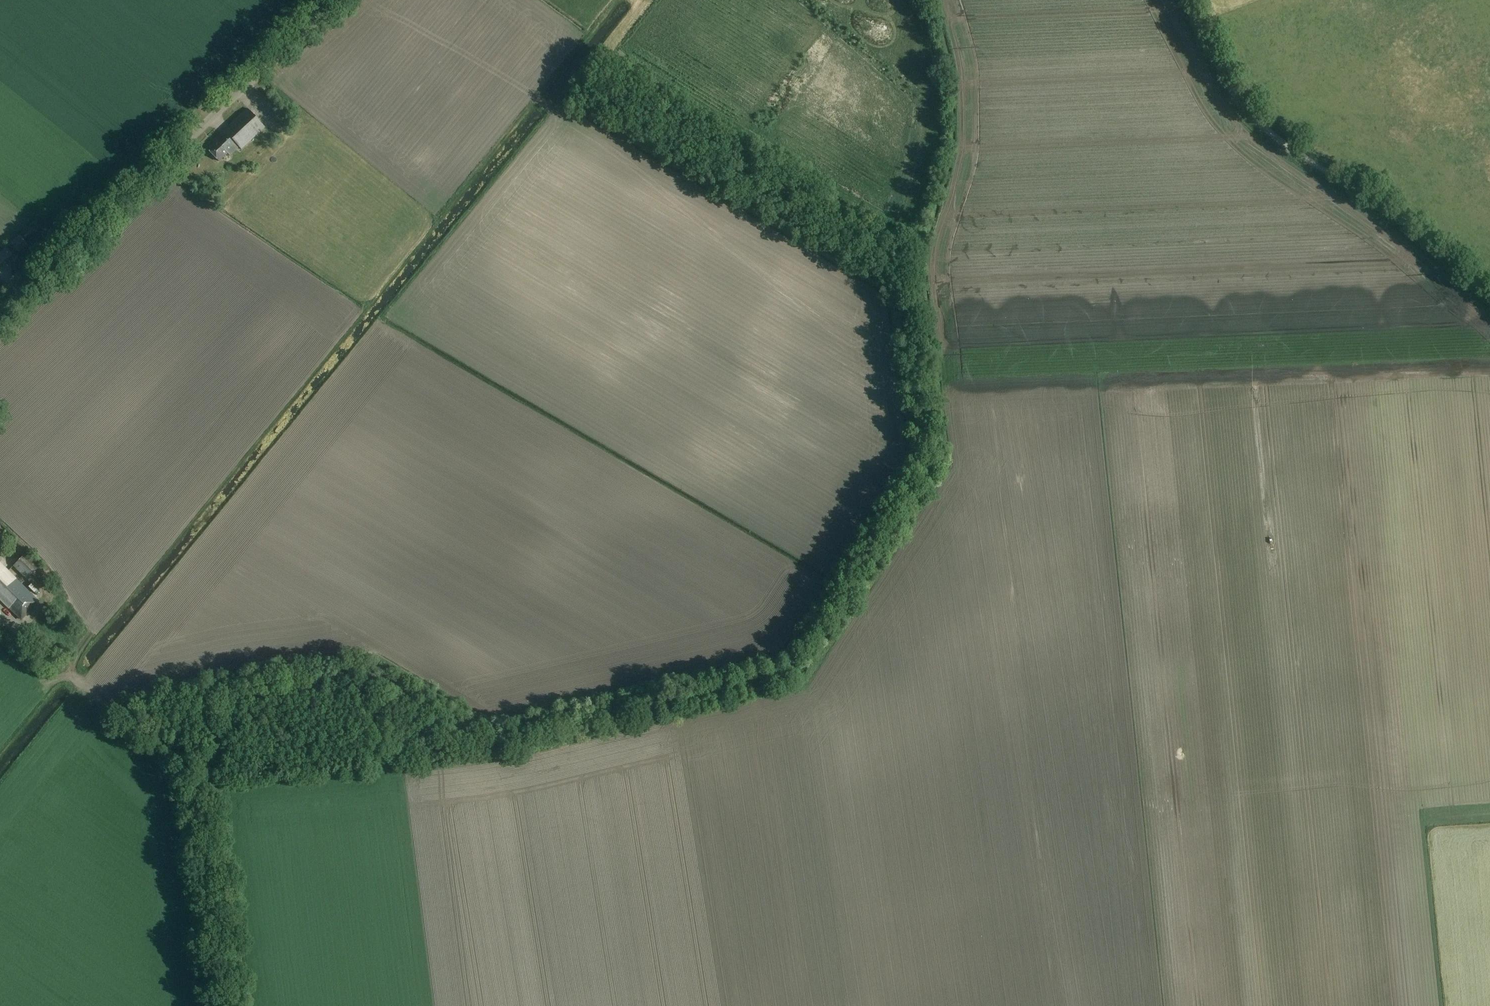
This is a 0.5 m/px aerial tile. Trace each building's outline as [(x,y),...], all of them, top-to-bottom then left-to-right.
[(241,150),(264,129),(246,110),(216,138),(219,140),(207,151),(217,162),(228,153),(230,156),(239,148),(241,150)] [(1,268),(8,262),(4,258),(10,253),(7,248),(0,254),(0,266),(1,268)] [(39,602),(0,563),(0,599),(21,620),(39,602)] [(36,628),(31,635),(41,642),(46,634),(36,628)]
